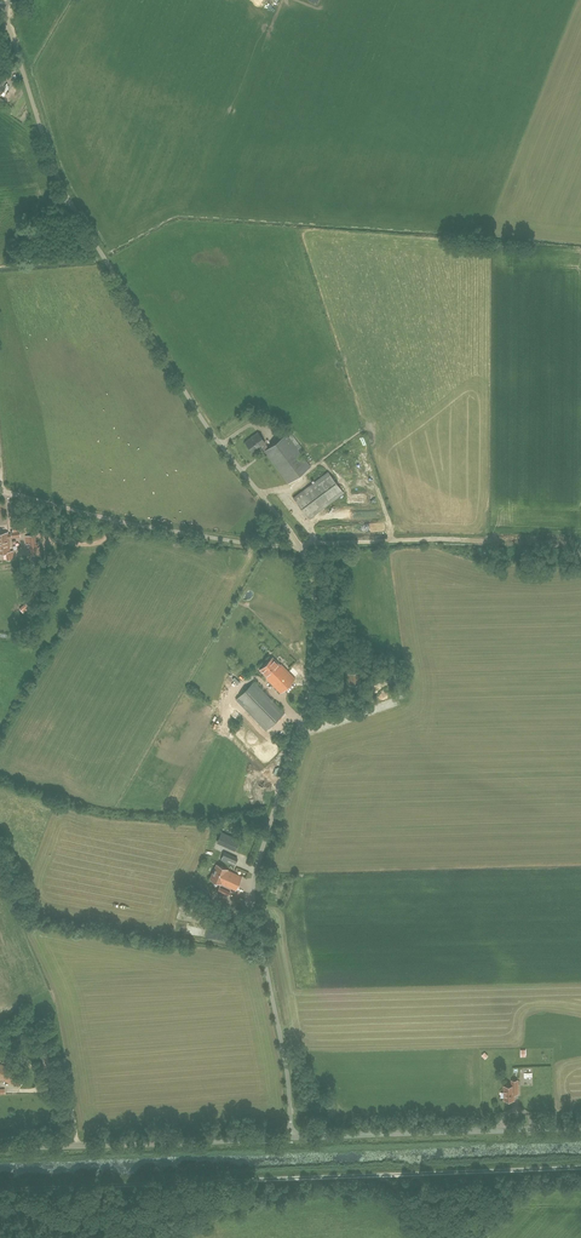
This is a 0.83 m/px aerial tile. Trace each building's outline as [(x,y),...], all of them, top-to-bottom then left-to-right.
[(265,442),(258,432),(245,442),(253,452),(261,446),(264,451),(289,483),(311,466),(286,434),(268,448),(265,443),(265,442)] [(328,472),(294,497),(309,518),(344,493),(328,472)] [(0,533),(0,553),(6,552),(7,559),(13,559),(13,551),(10,551),(9,537),(12,537),(12,538),(20,537),(19,532),(25,531),(24,523),(12,524),(13,531),(11,531),(11,534),(8,535),(8,532),(0,533)] [(31,551),(39,550),(38,542),(35,542),(30,543),(31,551)] [(23,613),(29,607),(25,603),(19,609),(23,613)] [(280,693),(295,678),(281,664),(280,665),(273,657),(259,670),(267,678),(266,678),(280,693)] [(349,685),(362,684),(360,672),(347,674),(349,685)] [(234,699),(266,730),(285,711),(253,680),(234,699)] [(221,832),(217,841),(234,850),(239,841),(221,832)] [(220,861),(234,865),(237,856),(222,852),(220,861)] [(216,864),(210,879),(221,884),(221,883),(226,886),(235,890),(238,885),(239,882),(242,876),(232,872),(227,870),(228,870),(216,864)] [(219,887),(218,891),(228,896),(230,892),(219,887)] [(46,1051),(41,1052),(47,1076),(51,1075),(46,1051)] [(25,1075),(1,1064),(0,1065),(0,1078),(19,1087),(22,1080),(25,1075)] [(518,1094),(518,1086),(518,1080),(511,1080),(511,1086),(504,1086),(504,1100),(514,1100),(514,1094),(518,1094)]
